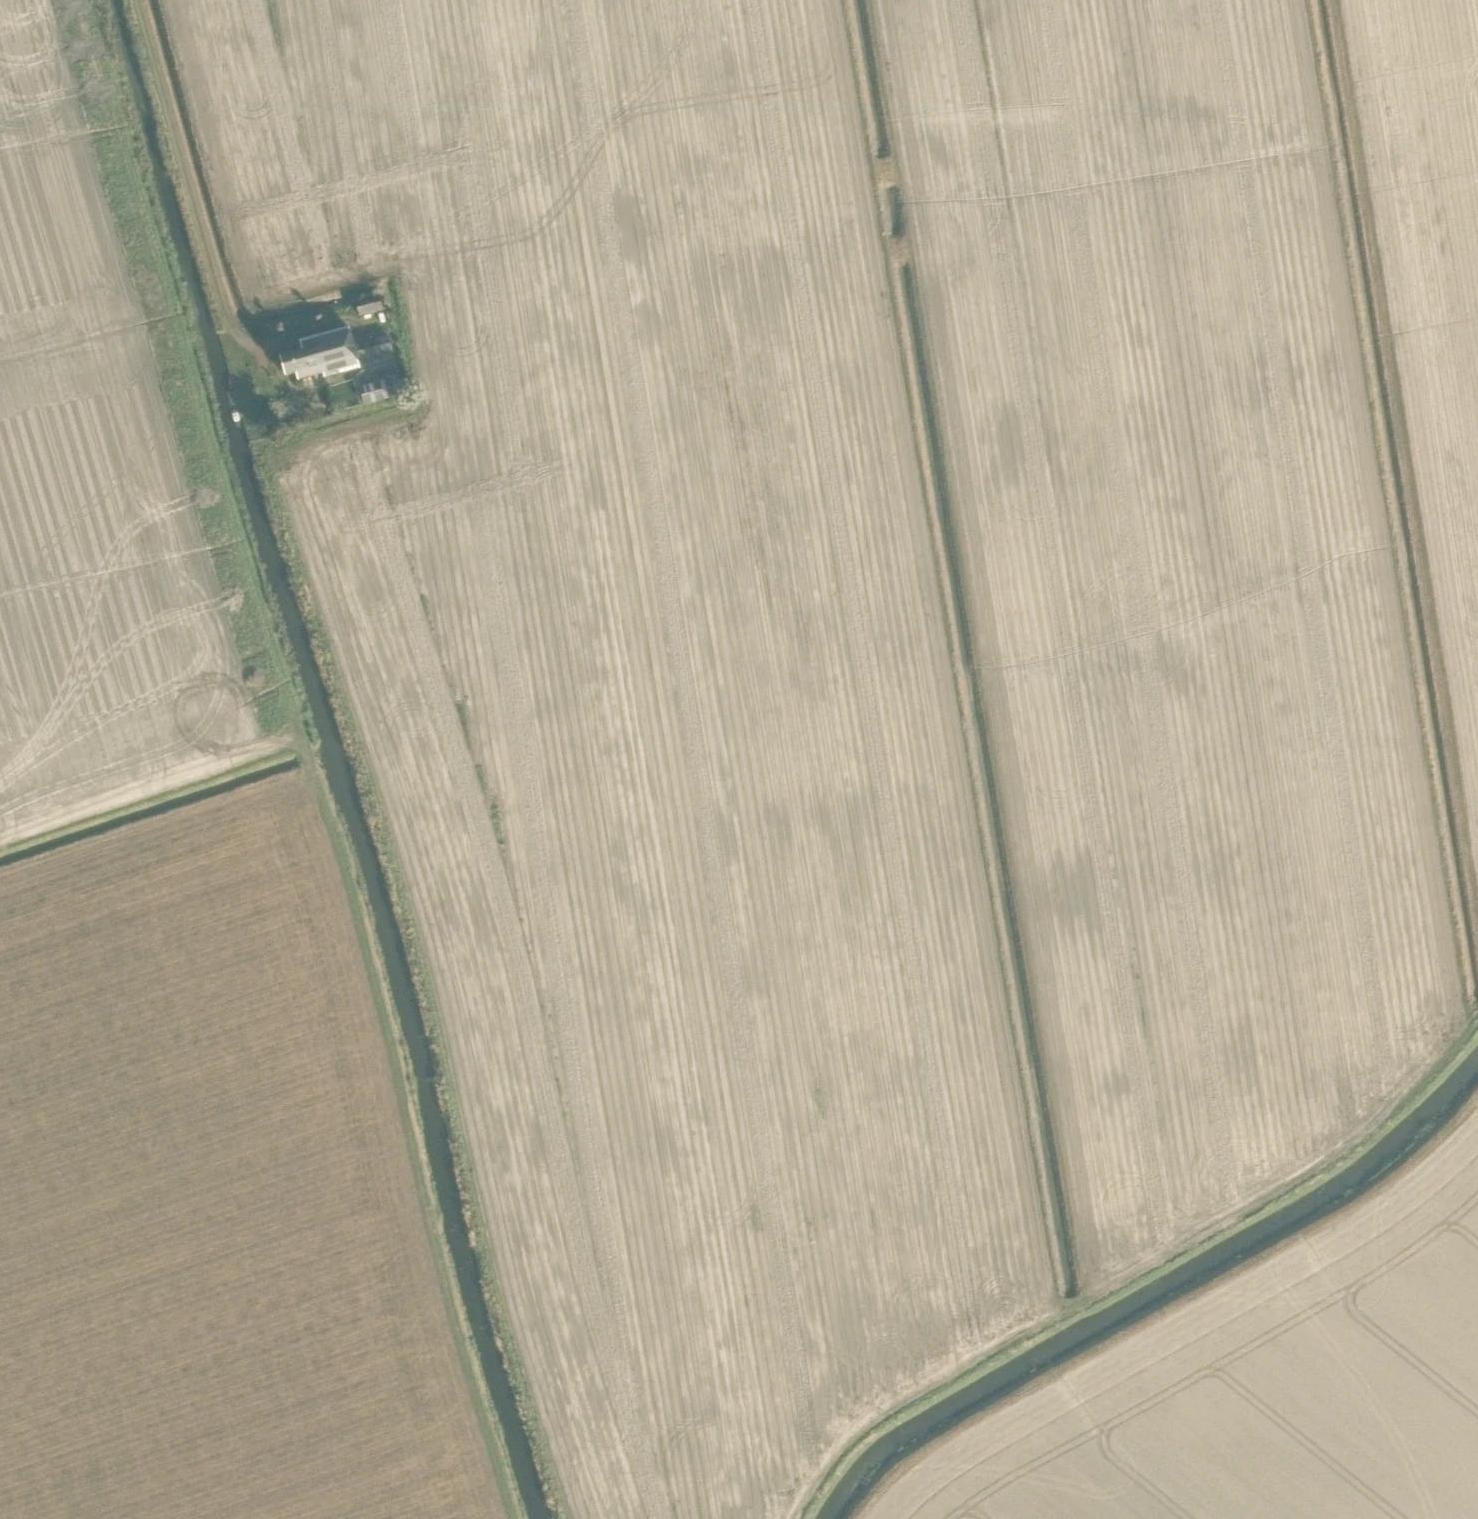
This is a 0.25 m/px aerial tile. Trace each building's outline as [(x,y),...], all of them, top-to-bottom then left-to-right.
[(383,309),(380,297),(356,303),(359,316),(383,309)] [(354,345),(349,326),(300,340),(303,351),(281,357),(285,374),(295,372),(297,379),(324,371),(325,376),(360,366),(358,358),(354,345)] [(393,350),(389,336),(354,345),(358,358),(362,357),(362,358),(393,350)] [(405,394),(399,375),(359,387),(364,405),(405,394)]
